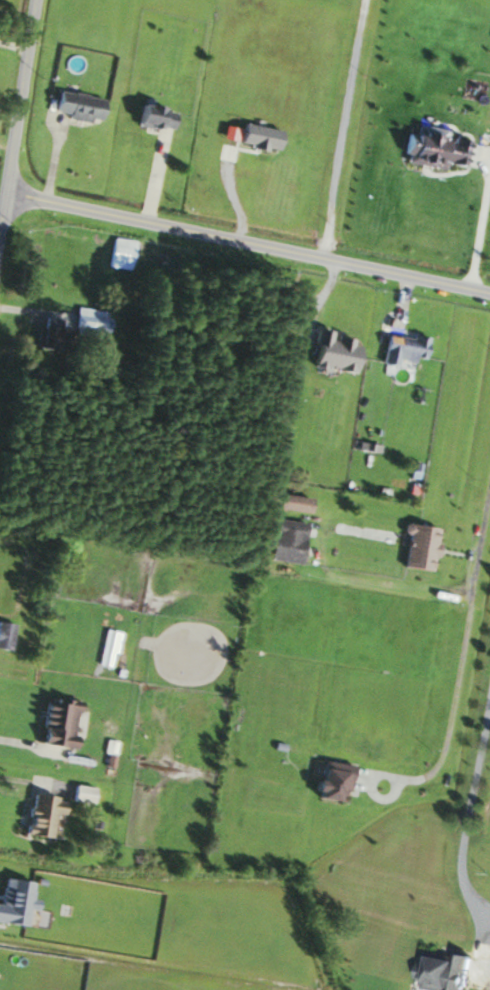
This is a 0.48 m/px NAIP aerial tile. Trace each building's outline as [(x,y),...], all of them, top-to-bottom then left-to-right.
[(49,113),(97,124),(102,100),(55,89),(49,113)] [(171,108),(132,108),(132,127),(171,127),(171,108)] [(466,139),(445,136),(446,130),(416,126),(414,136),(403,134),(400,161),(462,169),(466,139)] [(107,267),(131,268),(132,239),(109,238),(107,267)] [(71,333),(107,338),(111,311),(74,306),(71,333)] [(60,319),(38,317),(35,348),(57,350),(60,319)] [(308,367),(353,373),(358,341),(329,337),(329,331),(313,329),(308,367)] [(426,339),(384,333),(380,364),(395,366),(396,360),(410,362),(411,357),(423,358),(426,339)] [(272,509),(304,511),(305,498),(274,495),(272,509)] [(297,564),(303,523),(271,519),(265,560),(297,564)] [(400,569),(431,571),(434,527),(403,525),(400,569)] [(7,650),(14,625),(0,621),(0,648),(7,650)] [(99,665),(110,667),(118,633),(107,630),(99,665)] [(76,701),(41,696),(35,743),(69,748),(76,701)] [(334,788),(346,790),(350,765),(317,759),(310,797),(332,801),(334,788)] [(103,805),(106,791),(72,784),(69,799),(103,805)] [(51,813),(60,814),(62,798),(27,793),(21,834),(47,838),(51,813)] [(451,952),(450,958),(424,954),(419,987),(437,989),(463,989),(469,955),(451,952)]
